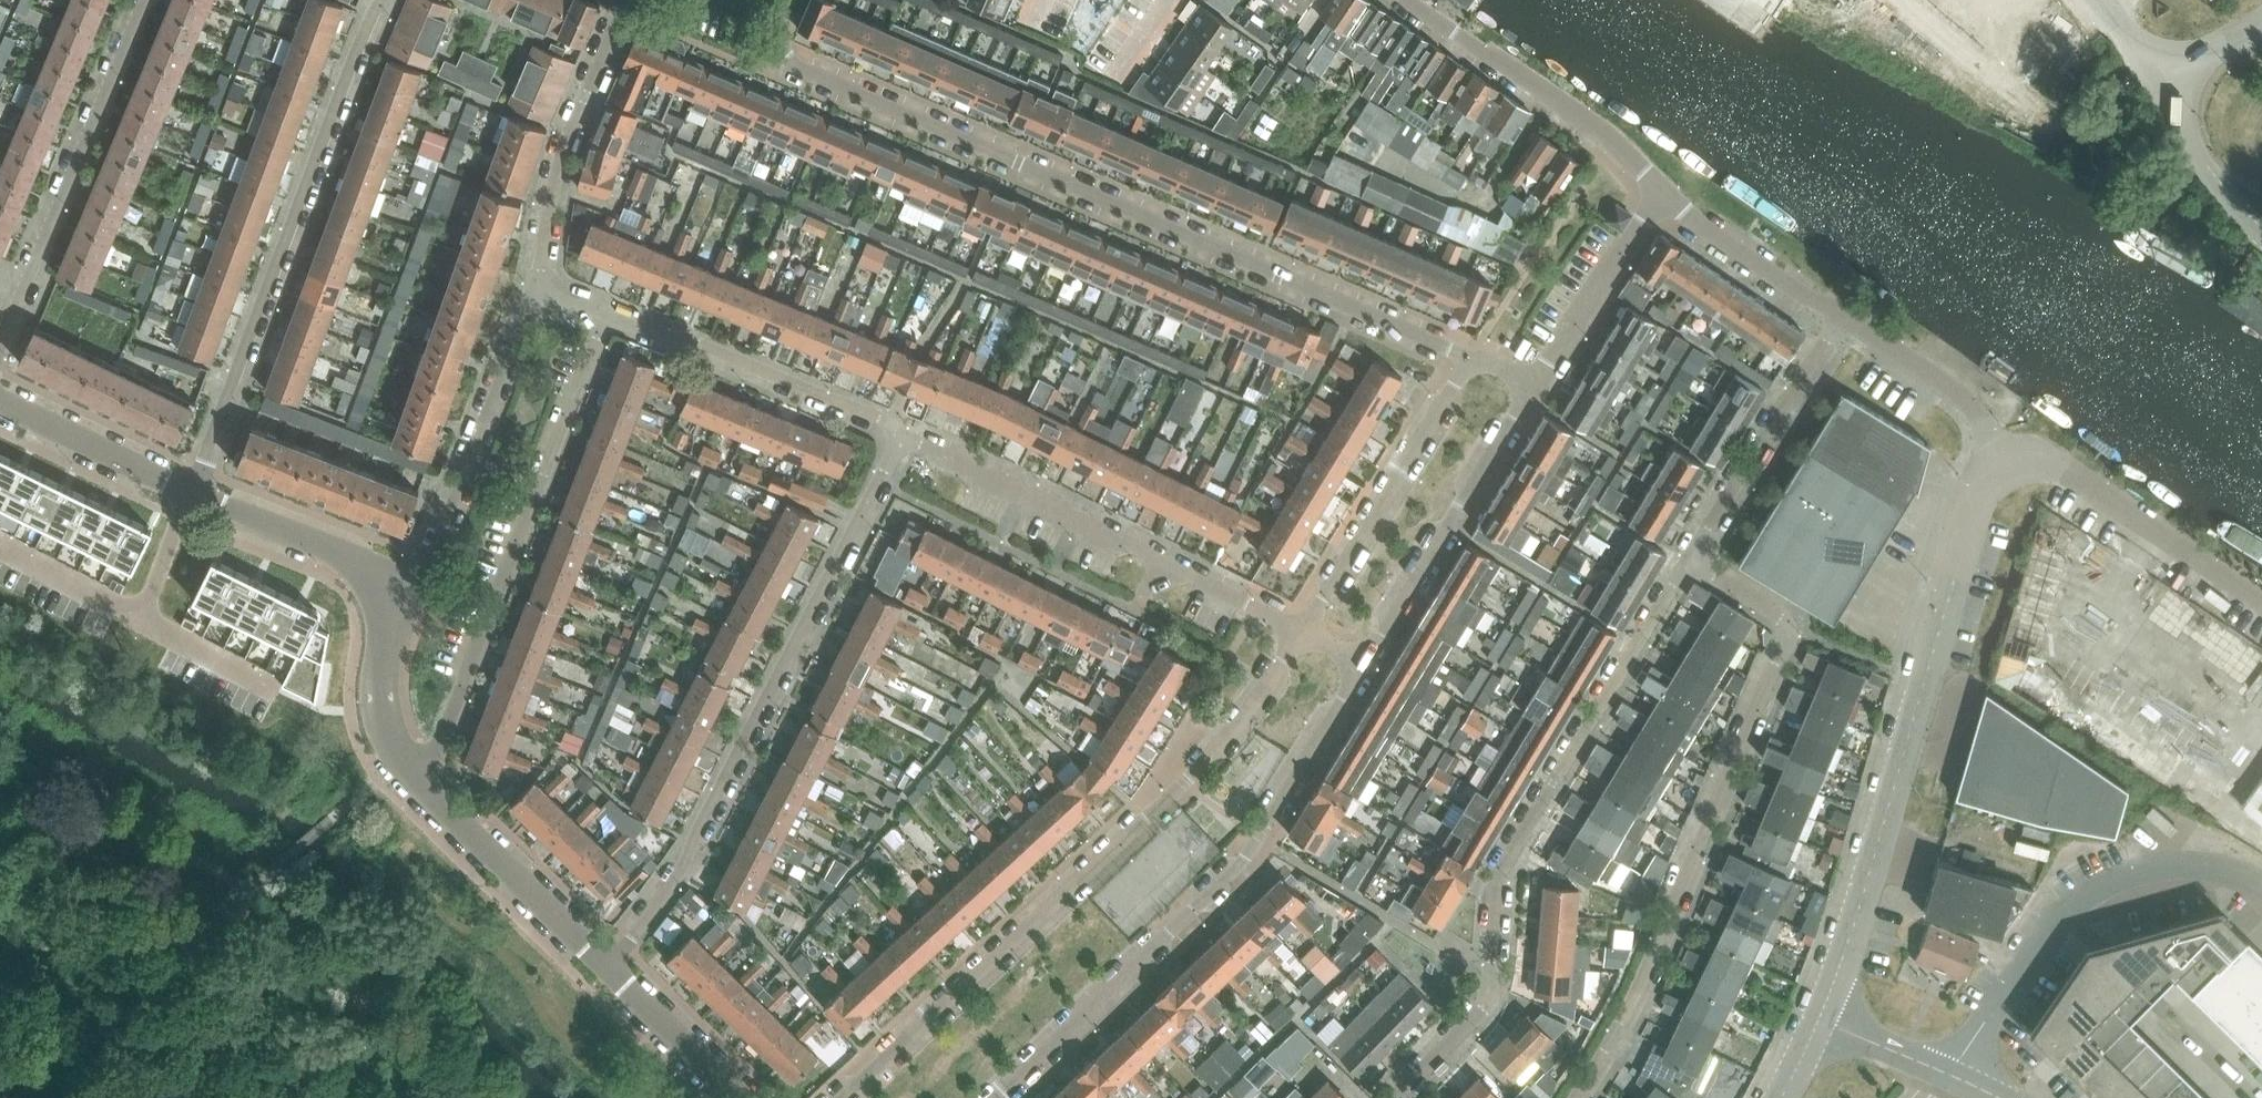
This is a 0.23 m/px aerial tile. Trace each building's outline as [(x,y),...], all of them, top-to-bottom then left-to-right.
[(22,0),(20,0),(15,10),(26,15),(31,4),(22,0)] [(65,19),(94,31),(103,8),(84,0),(73,0),(65,19)] [(103,8),(107,0),(84,0),(103,8)] [(201,0),(174,0),(168,14),(199,27),(209,4),(201,0)] [(336,30),(345,5),(330,0),(310,0),(303,18),(336,30)] [(403,21),(441,37),(454,7),(440,1),(437,0),(412,0),(407,11),(402,13),(404,18),(403,21)] [(500,11),(505,0),(474,0),(500,11)] [(529,24),(539,0),(505,0),(500,11),(529,24)] [(558,37),(574,0),(539,0),(529,24),(558,37)] [(558,37),(559,37),(561,33),(584,44),(600,5),(588,0),(574,0),(558,37)] [(799,29),(819,37),(832,7),(833,7),(835,3),(829,0),(812,0),(799,29)] [(879,3),(898,11),(902,2),(898,0),(880,0),(879,3)] [(923,5),(942,14),(946,4),(936,0),(925,0),(923,5)] [(968,2),(1004,18),(1011,0),(968,0),(968,2)] [(1216,7),(1227,15),(1233,6),(1225,0),(1220,0),(1216,7)] [(1301,11),(1309,0),(1286,0),(1301,11)] [(1321,15),(1328,20),(1311,44),(1304,39),(1290,60),(1299,66),(1302,69),(1317,48),(1322,40),(1323,41),(1334,24),(1351,0),(1331,0),(1321,15)] [(1348,34),(1349,32),(1371,1),(1369,0),(1351,0),(1334,24),(1323,41),(1322,40),(1317,48),(1322,52),(1328,44),(1337,51),(1339,48),(1348,34)] [(1477,12),(1486,0),(1460,0),(1477,12)] [(248,1),(245,10),(255,13),(258,5),(248,1)] [(1339,48),(1353,58),(1364,42),(1385,11),(1371,1),(1349,32),(1348,34),(1339,48)] [(0,3),(0,18),(5,20),(11,8),(0,3)] [(1534,33),(1491,3),(1482,15),(1525,46),(1534,33)] [(946,4),(942,14),(961,22),(965,13),(946,4)] [(1200,4),(1186,24),(1218,47),(1233,27),(1200,4)] [(832,7),(819,37),(820,37),(838,45),(851,15),(833,7),(832,7)] [(1378,52),(1400,21),(1385,11),(1364,42),(1354,56),(1363,62),(1367,56),(1373,61),(1378,52)] [(965,13),(961,22),(981,30),(985,21),(965,13)] [(168,14),(158,38),(190,51),(199,27),(168,14)] [(851,15),(838,45),(857,53),(870,23),(851,15)] [(1250,17),(1243,26),(1255,34),(1261,25),(1250,17)] [(295,41),(327,53),(336,30),(303,18),(295,41)] [(56,41),(85,53),(94,31),(65,19),(56,41)] [(441,37),(403,21),(402,24),(397,26),(399,31),(391,50),(387,48),(386,49),(428,67),(441,37)] [(889,32),(876,62),(896,70),(909,40),(913,30),(893,21),(888,31),(889,32)] [(985,21),(981,30),(1000,39),(1004,29),(985,21)] [(1376,71),(1362,93),(1370,98),(1385,73),(1393,62),(1414,31),(1400,21),(1378,52),(1373,61),(1370,66),(1376,71)] [(870,23),(857,53),(876,62),(889,32),(888,31),(870,23)] [(1186,24),(1172,44),(1205,67),(1218,47),(1186,24)] [(240,25),(236,33),(246,37),(249,28),(240,25)] [(1261,25),(1255,34),(1266,42),(1272,33),(1261,25)] [(654,79),(673,37),(649,27),(642,30),(639,37),(637,36),(635,41),(630,39),(621,59),(625,61),(610,97),(639,109),(647,92),(642,74),(654,79)] [(1004,29),(1000,39),(1019,47),(1023,38),(1004,29)] [(913,30),(896,70),(915,78),(932,38),(913,30)] [(1394,78),(1400,83),(1408,72),(1429,41),(1414,31),(1393,62),(1385,73),(1383,76),(1371,96),(1379,101),(1394,78)] [(16,37),(5,33),(0,45),(11,49),(16,37)] [(236,33),(233,42),(243,45),(246,37),(236,33)] [(675,88),(689,58),(683,56),(686,48),(683,42),(673,37),(654,79),(675,88)] [(190,51),(158,38),(148,62),(180,75),(190,51)] [(932,38),(915,78),(934,86),(951,46),(932,38)] [(1023,38),(1019,47),(1038,55),(1042,46),(1023,38)] [(56,41),(47,64),(75,76),(85,53),(56,41)] [(286,65),(318,77),(327,53),(295,41),(286,65)] [(1424,83),(1445,52),(1429,41),(1408,72),(1400,83),(1395,90),(1385,105),(1405,118),(1411,108),(1412,108),(1404,102),(1410,93),(1406,90),(1415,77),(1424,83)] [(233,42),(230,50),(240,54),(243,45),(233,42)] [(559,45),(552,42),(548,50),(556,53),(559,45)] [(522,74),(559,91),(561,88),(566,85),(564,80),(572,62),(575,63),(576,62),(562,56),(556,53),(548,50),(534,44),(522,74)] [(1216,74),(1205,67),(1172,44),(1159,64),(1202,94),(1216,74)] [(0,45),(0,71),(2,71),(11,49),(0,45)] [(566,48),(559,45),(556,53),(562,56),(566,48)] [(951,46),(934,86),(953,95),(971,55),(951,46)] [(1042,46),(1038,55),(1059,64),(1063,55),(1042,46)] [(230,50),(227,59),(237,62),(240,54),(230,50)] [(464,50),(460,58),(474,65),(478,56),(464,50)] [(1427,87),(1442,96),(1428,119),(1411,108),(1405,118),(1404,119),(1415,127),(1415,128),(1426,134),(1428,136),(1435,124),(1439,117),(1448,100),(1449,99),(1468,69),(1448,54),(1427,87)] [(971,55),(953,95),(972,103),(985,73),(990,63),(971,55)] [(694,96),(708,67),(689,58),(675,88),(677,89),(694,96)] [(439,73),(465,85),(471,71),(445,59),(439,73)] [(484,59),(480,68),(494,74),(498,65),(484,59)] [(390,60),(381,84),(413,96),(422,71),(390,60)] [(148,62),(139,85),(170,98),(180,75),(148,62)] [(985,73),(972,103),(992,111),(1005,82),(1009,71),(990,63),(985,73)] [(1258,75),(1267,81),(1275,69),(1266,63),(1258,75)] [(47,64),(37,86),(66,98),(75,76),(47,64)] [(1172,111),(1175,105),(1188,114),(1202,94),(1159,64),(1150,76),(1144,72),(1130,93),(1172,111)] [(318,77),(286,65),(277,88),(309,100),(318,77)] [(1281,76),(1293,84),(1296,86),(1303,76),(1288,65),(1281,76)] [(694,96),(690,106),(710,115),(727,75),(708,67),(694,96)] [(1449,99),(1448,100),(1439,117),(1454,127),(1457,123),(1465,110),(1484,79),(1468,69),(1449,99)] [(1005,82),(992,111),(1011,120),(1024,90),(1028,80),(1009,71),(1005,82)] [(221,73),(218,82),(228,85),(231,77),(221,73)] [(471,87),(497,99),(503,85),(477,74),(471,87)] [(559,91),(522,74),(509,104),(550,122),(551,121),(547,119),(555,101),(560,99),(558,94),(559,91)] [(727,75),(710,115),(729,123),(746,83),(727,75)] [(1267,81),(1258,75),(1250,86),(1259,92),(1267,81)] [(1024,90),(1011,120),(1027,127),(1035,130),(1049,98),(1046,97),(1051,85),(1050,85),(1029,76),(1028,80),(1024,90)] [(1459,132),(1463,127),(1473,134),(1474,132),(1481,120),(1500,90),(1484,79),(1465,110),(1457,123),(1454,127),(1454,128),(1459,132)] [(1085,80),(1081,89),(1100,97),(1104,88),(1085,80)] [(218,82),(215,90),(225,94),(228,85),(218,82)] [(746,83),(729,123),(748,132),(765,92),(746,83)] [(381,84),(373,107),(405,119),(413,96),(381,84)] [(170,98),(139,85),(129,109),(160,122),(170,98)] [(28,109),(57,121),(66,98),(37,86),(28,109)] [(268,112),(301,124),(309,100),(277,88),(268,112)] [(1049,98),(1035,130),(1042,133),(1059,141),(1072,111),(1078,97),(1056,88),(1051,99),(1049,98)] [(1104,88),(1100,97),(1119,106),(1123,96),(1104,88)] [(215,90),(212,98),(222,102),(225,94),(215,90)] [(1474,132),(1481,137),(1475,147),(1484,152),(1490,142),(1497,131),(1515,101),(1500,90),(1481,120),(1474,132)] [(765,92),(748,132),(767,140),(784,100),(765,92)] [(1123,96),(1119,106),(1138,114),(1142,105),(1123,96)] [(212,98),(209,107),(218,111),(222,102),(212,98)] [(1369,99),(1355,122),(1377,137),(1392,113),(1369,99)] [(784,100),(767,140),(786,148),(804,108),(784,100)] [(480,106),(468,101),(444,165),(456,169),(480,106)] [(1512,142),(1531,112),(1515,101),(1497,131),(1490,142),(1484,152),(1491,156),(1505,137),(1512,142)] [(638,115),(608,102),(599,122),(629,134),(647,142),(660,148),(664,137),(634,124),(638,115)] [(1142,105),(1138,114),(1157,122),(1162,113),(1142,105)] [(405,119),(373,107),(364,131),(396,143),(405,119)] [(1237,118),(1246,124),(1253,113),(1245,107),(1237,118)] [(804,108),(786,148),(806,157),(823,117),(804,108)] [(19,131),(47,143),(57,121),(28,109),(19,131)] [(129,109),(119,133),(150,146),(160,122),(129,109)] [(685,118),(667,111),(663,120),(681,127),(685,118)] [(1072,111),(1059,141),(1078,149),(1091,119),(1072,111)] [(260,136),(292,147),(301,124),(268,112),(260,136)] [(1162,113),(1157,122),(1177,130),(1181,121),(1162,113)] [(1392,113),(1377,137),(1389,144),(1403,120),(1392,113)] [(509,116),(487,180),(525,194),(548,129),(509,116)] [(827,118),(810,158),(829,167),(847,127),(827,118)] [(1246,124),(1237,118),(1227,133),(1237,137),(1246,124)] [(1091,119),(1078,149),(1097,157),(1110,127),(1091,119)] [(203,120),(200,129),(210,132),(213,124),(203,120)] [(1403,120),(1389,144),(1400,151),(1415,128),(1403,120)] [(1181,121),(1177,130),(1196,139),(1200,130),(1181,121)] [(655,158),(660,148),(647,142),(629,134),(599,122),(590,141),(620,154),(624,145),(655,158)] [(847,127),(829,167),(848,175),(853,165),(866,135),(847,127)] [(1110,127),(1097,157),(1116,166),(1129,136),(1110,127)] [(1415,128),(1400,151),(1411,158),(1426,134),(1415,128)] [(200,129),(197,137),(207,141),(210,132),(200,129)] [(1200,130),(1196,139),(1215,147),(1219,138),(1200,130)] [(19,131),(9,154),(38,166),(47,143),(19,131)] [(364,131),(355,155),(387,166),(396,143),(364,131)] [(119,133),(109,157),(140,170),(150,146),(119,133)] [(1508,175),(1517,181),(1526,169),(1537,176),(1558,146),(1538,133),(1508,175)] [(1426,134),(1411,158),(1423,165),(1430,153),(1437,141),(1426,134)] [(866,135),(853,165),(872,173),(885,143),(866,135)] [(251,159),(283,171),(292,147),(260,136),(251,159)] [(1129,136),(1116,166),(1136,174),(1148,144),(1129,136)] [(197,137),(194,146),(204,149),(207,141),(197,137)] [(1219,138),(1215,147),(1234,155),(1238,146),(1219,138)] [(672,146),(674,150),(686,155),(690,146),(675,139),(672,146)] [(590,142),(584,164),(603,169),(604,165),(617,169),(620,154),(590,142)] [(885,143),(872,173),(882,178),(878,186),(875,195),(883,199),(891,181),(904,152),(885,143)] [(1148,144),(1136,174),(1155,182),(1168,152),(1148,144)] [(194,146),(191,154),(201,158),(204,149),(194,146)] [(690,146),(686,155),(710,166),(714,156),(690,146)] [(1238,146),(1234,155),(1253,164),(1258,154),(1238,146)] [(1533,190),(1551,203),(1580,162),(1561,149),(1533,190)] [(904,152),(891,181),(895,183),(910,190),(923,160),(904,152)] [(1168,152),(1155,182),(1174,191),(1187,161),(1168,152)] [(1335,153),(1323,178),(1336,183),(1347,158),(1335,153)] [(1430,153),(1423,165),(1441,176),(1448,165),(1430,153)] [(0,176),(0,177),(29,188),(38,166),(9,154),(0,176)] [(1258,154),(1253,164),(1273,172),(1277,163),(1258,154)] [(355,155),(347,178),(379,190),(387,166),(355,155)] [(714,156),(710,166),(729,174),(733,165),(714,156)] [(109,157),(99,180),(130,193),(140,170),(109,157)] [(1347,158),(1336,183),(1361,195),(1373,170),(1347,158)] [(242,183),(274,194),(283,171),(251,159),(242,183)] [(910,190),(906,200),(925,208),(942,168),(923,160),(910,190)] [(1187,161),(1174,191),(1193,199),(1206,169),(1187,161)] [(694,163),(692,169),(685,184),(699,190),(706,172),(708,169),(694,163)] [(1277,163),(1273,172),(1292,180),(1296,171),(1277,163)] [(603,169),(584,164),(578,186),(611,195),(618,173),(616,172),(617,169),(604,165),(603,169)] [(733,165),(729,174),(749,182),(753,173),(733,165)] [(1448,165),(1441,176),(1460,188),(1467,177),(1448,165)] [(633,181),(642,185),(647,172),(638,168),(633,181)] [(942,168),(925,208),(944,216),(962,177),(942,168)] [(186,169),(182,177),(192,181),(195,173),(186,169)] [(1206,169),(1193,199),(1212,207),(1225,177),(1206,169)] [(1373,170),(1361,195),(1386,206),(1397,182),(1373,170)] [(348,424),(360,429),(453,177),(441,173),(348,424)] [(753,173),(749,182),(768,191),(772,181),(753,173)] [(707,174),(705,178),(703,182),(716,187),(718,183),(720,179),(707,174)] [(1804,222),(1730,174),(1721,187),(1796,235),(1804,222)] [(19,211),(29,188),(0,177),(0,203),(19,211)] [(192,181),(182,177),(179,186),(189,190),(192,181)] [(962,177),(944,216),(963,224),(964,225),(981,185),(962,177)] [(1225,177),(1212,207),(1231,215),(1244,186),(1225,177)] [(208,181),(200,178),(195,192),(203,195),(208,181)] [(347,178),(338,201),(370,213),(379,190),(347,178)] [(130,193),(99,180),(89,204),(120,217),(130,193)] [(642,185),(633,181),(627,194),(636,198),(642,185)] [(772,181),(768,191),(787,199),(791,190),(772,181)] [(1397,182),(1386,206),(1399,212),(1410,187),(1397,182)] [(234,206),(266,218),(274,194),(242,183),(234,206)] [(1328,197),(1331,189),(1325,186),(1318,183),(1314,192),(1328,197)] [(963,224),(961,228),(983,238),(988,226),(991,228),(1005,195),(981,185),(964,225),(963,224)] [(189,190),(179,186),(176,194),(186,198),(189,190)] [(1244,186),(1231,215),(1251,224),(1264,194),(1244,186)] [(1410,187),(1399,212),(1411,218),(1423,193),(1410,187)] [(522,201),(484,188),(461,252),(499,265),(522,201)] [(795,191),(791,201),(811,209),(815,200),(795,191)] [(1314,192),(1311,200),(1317,203),(1324,206),(1328,197),(1314,192)] [(1423,193),(1411,218),(1424,223),(1435,198),(1423,193)] [(176,194),(173,203),(183,206),(186,198),(176,194)] [(1264,194),(1251,224),(1270,232),(1283,202),(1264,194)] [(1005,195),(991,228),(993,229),(988,240),(1010,249),(1012,246),(1011,246),(1029,206),(1005,195)] [(1315,208),(1292,198),(1276,235),(1299,245),(1315,208)] [(1435,198),(1424,223),(1437,229),(1448,204),(1435,198)] [(815,200),(811,209),(830,218),(834,208),(815,200)] [(338,201),(329,225),(361,237),(370,213),(338,201)] [(1371,216),(1375,208),(1369,205),(1362,202),(1358,211),(1371,216)] [(10,233),(19,211),(0,203),(0,229),(10,233)] [(89,204),(79,228),(110,241),(120,217),(89,204)] [(1448,204),(1437,229),(1450,235),(1463,206),(1448,204)] [(1606,219),(1621,229),(1631,214),(1616,204),(1606,219)] [(225,230),(257,242),(266,218),(234,206),(225,230)] [(1011,246),(1012,246),(1031,254),(1048,214),(1029,206),(1011,246)] [(1463,206),(1450,235),(1462,240),(1474,211),(1463,206)] [(834,208),(830,218),(849,226),(853,216),(834,208)] [(1337,218),(1315,208),(1299,245),(1321,254),(1337,218)] [(1486,251),(1492,254),(1506,231),(1514,217),(1505,210),(1498,222),(1499,223),(1486,251)] [(1358,211),(1355,219),(1361,222),(1368,225),(1371,216),(1358,211)] [(1474,211),(1462,240),(1474,246),(1487,217),(1474,211)] [(609,214),(604,227),(613,231),(618,218),(609,214)] [(638,226),(647,230),(652,217),(643,214),(638,226)] [(808,214),(802,228),(824,237),(828,228),(830,224),(808,215),(808,214)] [(1048,214),(1031,254),(1050,262),(1067,222),(1048,214)] [(855,226),(869,233),(873,225),(873,223),(859,216),(855,226)] [(167,217),(164,225),(174,229),(177,221),(167,217)] [(1474,246),(1486,251),(1499,223),(1498,222),(1487,217),(1474,246)] [(1359,227),(1337,218),(1321,254),(1343,264),(1359,227)] [(1416,235),(1419,227),(1413,224),(1406,221),(1402,230),(1416,235)] [(1067,222),(1050,262),(1069,271),(1086,230),(1067,222)] [(2218,275),(2131,222),(2122,238),(2207,292),(2218,275)] [(613,231),(604,227),(592,223),(580,254),(600,262),(613,231)] [(190,227),(183,225),(181,224),(176,237),(185,241),(190,227)] [(164,225),(161,234),(171,237),(174,229),(164,225)] [(329,225),(320,249),(352,261),(361,237),(329,225)] [(869,233),(869,234),(887,242),(891,233),(873,225),(869,233)] [(632,239),(637,241),(642,243),(647,230),(638,226),(632,239)] [(1381,237),(1359,227),(1343,264),(1365,273),(1381,237)] [(79,228),(69,252),(101,265),(110,241),(79,228)] [(0,229),(0,256),(10,233),(0,229)] [(248,265),(257,242),(225,230),(216,253),(248,265)] [(678,243),(687,247),(692,234),(683,230),(678,243)] [(1086,230),(1069,271),(1088,279),(1106,239),(1086,230)] [(1402,230),(1399,238),(1405,241),(1412,244),(1416,235),(1402,230)] [(613,231),(600,262),(621,270),(629,251),(632,252),(637,241),(632,239),(613,231)] [(1506,231),(1492,254),(1513,263),(1514,263),(1522,250),(1527,243),(1525,242),(1506,231)] [(891,233),(887,242),(906,250),(910,241),(891,233)] [(1658,283),(1662,277),(1682,248),(1660,233),(1636,268),(1658,283)] [(161,234),(158,242),(168,246),(171,237),(161,234)] [(1403,246),(1381,237),(1365,273),(1387,283),(1403,246)] [(170,254),(179,257),(185,242),(176,239),(170,254)] [(1106,239),(1088,279),(1107,287),(1125,247),(1106,239)] [(1459,254),(1463,246),(1456,243),(1450,240),(1446,249),(1459,254)] [(642,243),(637,241),(632,252),(629,251),(621,270),(640,279),(653,248),(642,243)] [(910,241),(906,250),(925,259),(929,249),(910,241)] [(158,242),(155,251),(165,254),(168,246),(158,242)] [(687,247),(678,243),(673,256),(677,258),(682,259),(687,247)] [(1425,256),(1403,246),(1387,283),(1409,292),(1425,256)] [(718,260),(727,264),(733,250),(723,247),(718,260)] [(1125,247),(1107,287),(1127,296),(1144,255),(1125,247)] [(640,279),(661,287),(669,267),(673,269),(677,258),(673,256),(653,248),(640,279)] [(1662,277),(1679,289),(1699,260),(1682,248),(1662,277)] [(352,261),(320,249),(312,272),(344,284),(352,261)] [(929,249),(925,259),(944,267),(949,258),(929,249)] [(1446,249),(1442,257),(1449,260),(1456,263),(1459,254),(1446,249)] [(69,252),(59,276),(91,289),(101,265),(69,252)] [(461,252),(439,314),(477,328),(499,265),(461,252)] [(239,289),(248,265),(216,253),(207,277),(239,289)] [(1144,255),(1127,296),(1146,304),(1163,264),(1144,255)] [(1447,265),(1425,256),(1409,292),(1431,302),(1447,265)] [(693,264),(682,259),(677,258),(673,269),(669,267),(661,287),(680,295),(693,264)] [(949,258),(944,267),(966,276),(970,267),(949,258)] [(713,272),(717,274),(722,276),(727,264),(718,260),(713,272)] [(1717,272),(1699,260),(1679,289),(1697,301),(1717,272)] [(758,276),(767,280),(773,267),(764,263),(758,276)] [(680,295),(701,304),(709,284),(713,285),(717,274),(713,272),(693,264),(680,295)] [(1163,264),(1146,304),(1165,312),(1182,272),(1163,264)] [(149,265),(146,273),(156,277),(159,268),(149,265)] [(1469,275),(1447,265),(1431,302),(1453,311),(1469,275)] [(976,270),(972,279),(993,288),(997,279),(976,270)] [(161,284),(170,287),(174,275),(165,272),(161,284)] [(312,272),(303,296),(335,308),(344,284),(312,272)] [(1182,272),(1165,312),(1184,320),(1201,280),(1182,272)] [(1697,301),(1714,313),(1734,284),(1717,272),(1697,301)] [(146,273),(143,281),(153,285),(156,277),(146,273)] [(701,304),(721,312),(733,281),(722,276),(717,274),(713,285),(709,284),(701,304)] [(1476,321),(1486,300),(1496,305),(1497,305),(1501,295),(1490,290),(1492,285),(1469,275),(1453,311),(1476,321)] [(753,289),(758,291),(762,292),(767,280),(758,276),(753,289)] [(231,312),(239,289),(207,277),(199,301),(231,312)] [(997,279),(993,288),(1012,296),(1016,287),(997,279)] [(799,293),(808,296),(813,283),(804,280),(799,293)] [(1201,280),(1184,320),(1203,329),(1221,289),(1201,280)] [(143,281),(140,290),(150,294),(153,285),(143,281)] [(758,291),(753,289),(733,281),(721,312),(741,320),(749,300),(753,302),(758,291)] [(1714,313),(1732,325),(1752,296),(1734,284),(1714,313)] [(130,311),(69,286),(65,295),(126,321),(130,311)] [(1016,287),(1012,296),(1031,305),(1035,295),(1016,287)] [(2234,287),(2225,300),(2261,323),(2261,304),(2234,287)] [(1221,289),(1203,329),(1223,337),(1227,327),(1240,297),(1221,289)] [(140,290),(137,298),(144,301),(147,302),(150,294),(140,290)] [(774,297),(762,292),(758,291),(753,302),(749,300),(741,320),(761,328),(774,297)] [(793,305),(798,307),(802,309),(808,296),(799,293),(793,305)] [(1035,295),(1031,305),(1051,313),(1055,304),(1035,295)] [(294,319),(326,331),(335,308),(303,296),(294,319)] [(839,309),(848,313),(853,300),(844,296),(839,309)] [(1732,325),(1750,337),(1770,308),(1752,296),(1732,325)] [(798,307),(793,305),(774,297),(761,328),(781,337),(790,317),(793,318),(798,307)] [(1246,349),(1241,347),(1246,335),(1259,305),(1240,297),(1227,327),(1241,333),(1236,345),(1231,355),(1242,360),(1246,350),(1246,349)] [(199,301),(190,324),(222,336),(231,312),(199,301)] [(1055,304),(1051,313),(1070,321),(1074,312),(1055,304)] [(1246,350),(1251,337),(1266,344),(1279,314),(1259,305),(1246,335),(1241,347),(1246,349),(1246,350)] [(1627,305),(1616,323),(1654,346),(1660,338),(1652,333),(1658,323),(1627,305)] [(814,314),(802,309),(798,307),(793,318),(790,317),(781,337),(801,345),(814,314)] [(1750,337),(1767,349),(1787,320),(1770,308),(1750,337)] [(834,322),(838,324),(843,326),(848,313),(839,309),(834,322)] [(1074,312),(1070,321),(1089,330),(1093,320),(1074,312)] [(879,326),(888,329),(893,317),(884,313),(879,326)] [(477,328),(439,314),(417,377),(455,390),(477,328)] [(838,324),(834,322),(814,314),(801,345),(822,353),(830,333),(834,335),(838,324)] [(1279,314),(1266,344),(1281,350),(1275,362),(1272,361),(1266,374),(1275,377),(1281,364),(1299,322),(1279,314)] [(2029,370),(1949,314),(1937,332),(2017,388),(2029,370)] [(326,331),(294,319),(286,343),(318,355),(326,331)] [(1093,320),(1089,330),(1108,338),(1112,328),(1093,320)] [(1320,331),(1316,340),(1330,346),(1339,326),(1325,320),(1320,331)] [(1805,332),(1787,320),(1767,349),(1785,361),(1805,332)] [(1320,331),(1299,322),(1281,364),(1302,373),(1301,375),(1313,381),(1323,361),(1330,346),(1316,340),(1320,331)] [(1616,323),(1605,341),(1635,360),(1641,350),(1649,355),(1654,346),(1616,323)] [(222,336),(190,324),(181,348),(213,360),(222,336)] [(854,330),(843,326),(838,324),(834,335),(830,333),(822,353),(841,361),(854,330)] [(20,362),(60,381),(77,346),(37,326),(20,362)] [(874,338),(878,340),(883,342),(888,329),(879,326),(874,338)] [(1112,328),(1108,338),(1127,346),(1131,337),(1112,328)] [(878,340),(874,338),(854,330),(841,361),(862,370),(870,350),(874,352),(878,340)] [(1678,335),(1667,354),(1677,361),(1689,342),(1678,335)] [(1131,337),(1127,346),(1146,355),(1150,345),(1131,337)] [(903,350),(912,354),(917,341),(908,338),(903,350)] [(894,347),(883,342),(878,340),(874,352),(870,350),(862,370),(881,378),(894,347)] [(1605,341),(1594,359),(1624,378),(1635,360),(1605,341)] [(318,355),(286,343),(277,366),(309,378),(318,355)] [(201,367),(137,344),(134,353),(197,377),(201,367)] [(1150,345),(1146,355),(1166,363),(1170,353),(1150,345)] [(60,381),(100,400),(117,365),(77,346),(60,381)] [(881,378),(899,385),(912,354),(903,350),(894,347),(881,378)] [(962,360),(971,363),(976,351),(967,347),(962,360)] [(928,360),(937,364),(942,352),(933,348),(928,360)] [(624,353),(616,373),(636,381),(637,377),(649,381),(650,377),(655,365),(624,353)] [(1170,353),(1166,363),(1185,371),(1189,362),(1170,353)] [(1231,355),(1227,366),(1232,368),(1237,370),(1242,360),(1231,355)] [(1346,363),(1337,357),(1330,367),(1340,373),(1346,363)] [(1594,359),(1583,378),(1613,396),(1624,378),(1594,359)] [(915,391),(933,399),(945,368),(937,364),(928,360),(915,391)] [(957,372),(961,374),(966,376),(971,363),(962,360),(957,372)] [(1356,369),(1353,374),(1389,396),(1401,377),(1374,360),(1364,375),(1356,369)] [(1189,362),(1185,371),(1204,380),(1208,370),(1189,362)] [(1002,376),(1011,380),(1016,367),(1007,363),(1002,376)] [(1356,369),(1346,363),(1340,373),(1350,379),(1350,378),(1353,374),(1356,369)] [(100,400),(139,419),(156,384),(117,365),(100,400)] [(309,378),(277,366),(268,391),(300,402),(309,378)] [(933,399),(952,407),(960,387),(956,386),(961,374),(957,372),(945,368),(933,399)] [(1077,374),(1068,370),(1062,383),(1070,387),(1077,374)] [(616,373),(608,394),(639,406),(647,386),(649,381),(637,377),(636,381),(616,373)] [(1735,373),(1723,391),(1754,410),(1765,391),(1735,373)] [(952,407),(972,415),(985,384),(966,376),(961,374),(956,386),(960,387),(952,407)] [(1353,374),(1350,378),(1359,384),(1350,398),(1378,415),(1389,396),(1353,374)] [(670,396),(685,402),(694,381),(679,375),(674,387),(670,396)] [(997,389),(1001,391),(1006,393),(1011,380),(1002,376),(997,389)] [(455,390),(417,377),(394,441),(432,454),(455,390)] [(647,386),(670,396),(674,387),(650,377),(649,381),(647,386)] [(1583,378),(1572,396),(1602,414),(1613,396),(1583,378)] [(1027,403),(1012,433),(1031,443),(1040,424),(1037,422),(1042,411),(1038,409),(1044,396),(1050,384),(1039,379),(1027,403)] [(681,411),(702,419),(715,389),(694,381),(685,402),(681,411)] [(156,384),(139,419),(179,439),(197,404),(156,384)] [(972,415),(992,423),(1000,404),(997,402),(1001,391),(997,389),(985,384),(972,415)] [(1044,396),(1053,401),(1059,388),(1050,384),(1044,396)] [(702,419),(722,428),(735,397),(715,389),(702,419)] [(1737,562),(1833,621),(1914,489),(1916,490),(1916,491),(1917,491),(1930,444),(1841,390),(1840,391),(1842,392),(1737,562)] [(992,423),(1012,433),(1027,403),(1006,393),(1001,391),(997,402),(1000,404),(992,423)] [(1723,391),(1712,409),(1743,428),(1754,410),(1723,391)] [(600,414),(620,421),(622,418),(633,422),(635,417),(639,406),(608,394),(600,414)] [(1323,401),(1313,395),(1307,405),(1317,411),(1323,401)] [(1038,409),(1042,411),(1047,413),(1052,403),(1053,401),(1044,396),(1038,409)] [(1602,414),(1572,396),(1561,414),(1591,433),(1602,414)] [(267,397),(262,409),(426,472),(430,460),(267,397)] [(722,428),(742,436),(755,406),(735,397),(722,428)] [(1332,407),(1330,412),(1366,434),(1378,415),(1350,398),(1341,413),(1332,407)] [(1333,407),(1323,401),(1317,411),(1327,417),(1327,416),(1330,412),(1332,407),(1333,407)] [(1040,424),(1031,443),(1051,453),(1066,423),(1071,412),(1052,403),(1047,413),(1042,411),(1037,422),(1040,424)] [(1083,416),(1092,420),(1098,408),(1089,403),(1083,416)] [(742,436),(762,444),(775,414),(755,406),(742,436)] [(1712,409),(1701,428),(1732,446),(1743,428),(1712,409)] [(1330,412),(1327,416),(1336,422),(1327,436),(1355,453),(1366,434),(1330,412)] [(600,414),(592,435),(624,447),(631,426),(633,422),(622,418),(620,421),(600,414)] [(775,414),(762,444),(782,452),(795,422),(775,414)] [(1544,415),(1533,433),(1563,452),(1575,433),(1544,415)] [(1077,428),(1081,430),(1085,433),(1092,420),(1083,416),(1077,428)] [(635,417),(633,422),(631,426),(657,436),(660,427),(635,417)] [(782,452),(802,460),(815,430),(795,422),(782,452)] [(1051,453),(1070,462),(1079,443),(1076,441),(1081,430),(1077,428),(1066,423),(1051,453)] [(1122,435),(1131,440),(1137,427),(1128,423),(1122,435)] [(309,449),(253,427),(238,466),(294,487),(309,449)] [(1732,446),(1701,428),(1690,446),(1720,465),(1732,446)] [(815,430),(802,460),(840,476),(853,446),(815,430)] [(1105,442),(1085,433),(1081,430),(1076,441),(1079,443),(1070,462),(1090,472),(1105,442)] [(1300,439),(1290,433),(1284,443),(1294,448),(1300,439)] [(1552,470),(1563,452),(1533,433),(1522,451),(1552,470)] [(585,454),(604,462),(606,458),(617,462),(619,458),(624,447),(592,435),(585,454)] [(1116,448),(1120,450),(1124,452),(1131,440),(1122,435),(1116,448)] [(1143,462),(1128,492),(1147,501),(1157,482),(1153,480),(1159,469),(1155,467),(1161,455),(1167,442),(1173,445),(1174,443),(1157,435),(1150,449),(1143,462)] [(1309,445),(1306,449),(1343,472),(1355,453),(1327,436),(1318,450),(1309,445)] [(1300,439),(1294,448),(1303,454),(1304,454),(1306,449),(1309,445),(1310,444),(1300,439)] [(1090,472),(1109,482),(1118,463),(1115,461),(1120,450),(1116,448),(1105,442),(1090,472)] [(1161,455),(1170,459),(1176,447),(1173,445),(1167,442),(1161,455)] [(1674,447),(1663,465),(1693,484),(1704,465),(1674,447)] [(294,487),(349,508),(364,470),(309,449),(294,487)] [(1306,449),(1304,454),(1313,459),(1304,474),(1332,491),(1343,472),(1306,449)] [(1109,482),(1128,492),(1143,462),(1124,452),(1120,450),(1115,461),(1118,463),(1109,482)] [(1552,470),(1522,451),(1511,470),(1541,488),(1552,470)] [(0,456),(0,509),(1,510),(23,466),(17,464),(18,463),(17,462),(1,454),(0,456)] [(585,454),(577,475),(608,487),(616,467),(617,462),(606,458),(604,462),(585,454)] [(1155,467),(1159,469),(1163,471),(1170,459),(1161,455),(1155,467)] [(619,458),(617,462),(616,467),(641,477),(645,468),(619,458)] [(1576,459),(1571,467),(1591,479),(1596,472),(1576,459)] [(1606,461),(1598,473),(1606,478),(1613,465),(1606,461)] [(1200,474),(1208,479),(1215,466),(1206,462),(1200,474)] [(1663,465),(1652,483),(1682,502),(1693,484),(1663,465)] [(23,466),(1,510),(24,521),(26,516),(25,516),(45,476),(30,468),(29,468),(28,469),(23,466)] [(1163,471),(1159,469),(1153,480),(1157,482),(1147,501),(1167,511),(1182,481),(1163,471)] [(364,470),(349,508),(405,530),(420,492),(364,470)] [(1277,476),(1267,470),(1261,480),(1271,486),(1277,476)] [(1511,470),(1500,488),(1530,506),(1541,488),(1511,470)] [(1591,479),(1585,490),(1595,496),(1606,478),(1598,473),(1596,472),(1591,479)] [(1193,487),(1198,489),(1202,491),(1208,479),(1200,474),(1193,487)] [(1332,491),(1304,474),(1295,488),(1286,483),(1283,487),(1320,510),(1332,491)] [(577,475),(569,495),(589,503),(590,499),(602,503),(604,498),(608,487),(577,475)] [(45,476),(25,516),(26,516),(46,526),(47,526),(66,488),(60,485),(61,484),(60,483),(45,476)] [(1286,482),(1277,476),(1271,486),(1280,492),(1281,492),(1283,487),(1286,483),(1286,482)] [(793,482),(785,478),(779,492),(788,496),(793,482)] [(1167,511),(1186,520),(1196,501),(1192,500),(1198,489),(1193,487),(1182,481),(1167,511)] [(829,497),(793,482),(788,496),(823,511),(829,497)] [(1652,483),(1641,502),(1671,520),(1682,502),(1652,483)] [(1320,510),(1283,487),(1281,492),(1289,497),(1281,511),(1308,528),(1320,510)] [(46,526),(43,530),(66,542),(88,497),(72,489),(71,490),(66,488),(47,526),(46,526)] [(1221,500),(1230,505),(1236,493),(1227,488),(1221,500)] [(1500,488),(1489,506),(1519,524),(1530,506),(1500,488)] [(1186,520),(1206,530),(1221,500),(1202,491),(1198,489),(1192,500),(1196,501),(1186,520)] [(1585,490),(1574,508),(1575,509),(1583,514),(1595,496),(1585,490)] [(569,495),(561,516),(594,528),(592,527),(600,507),(602,503),(590,499),(589,503),(569,495)] [(88,497),(66,542),(87,552),(109,509),(103,506),(104,505),(103,505),(88,497)] [(604,498),(602,503),(600,507),(626,517),(629,508),(604,498)] [(1221,500),(1206,530),(1226,540),(1241,510),(1230,505),(1221,500)] [(753,510),(766,516),(770,508),(758,501),(753,510)] [(782,514),(780,518),(791,524),(789,527),(808,537),(818,518),(788,502),(782,514)] [(1671,520),(1641,502),(1629,520),(1660,539),(1671,520)] [(1478,524),(1508,543),(1519,550),(1531,531),(1519,524),(1489,506),(1478,524)] [(766,516),(778,523),(780,518),(782,514),(770,508),(766,516)] [(2218,508),(2205,526),(2261,566),(2261,539),(2218,508)] [(109,509),(87,552),(110,563),(112,558),(111,558),(131,518),(115,511),(115,510),(114,511),(109,509)] [(1253,516),(1242,509),(1237,518),(1248,524),(1253,516)] [(1575,509),(1567,520),(1576,526),(1583,514),(1575,509)] [(1262,521),(1260,525),(1297,547),(1308,528),(1281,511),(1271,527),(1262,521)] [(562,517),(555,536),(574,544),(576,540),(587,544),(589,540),(594,528),(561,516),(562,517)] [(1253,516),(1248,524),(1258,530),(1260,525),(1262,521),(1253,516)] [(131,518),(111,558),(112,558),(133,569),(134,569),(151,534),(148,527),(147,526),(131,518)] [(778,523),(768,542),(798,557),(808,537),(789,527),(791,524),(780,518),(778,523)] [(926,528),(909,519),(895,547),(890,545),(875,575),(879,577),(875,585),(893,594),(912,557),(926,528)] [(1508,543),(1478,524),(1471,536),(1544,580),(1551,569),(1519,550),(1508,543)] [(1297,547),(1260,525),(1258,530),(1266,535),(1257,549),(1285,567),(1297,547)] [(946,537),(926,528),(912,557),(931,567),(946,537)] [(1625,553),(1655,572),(1666,553),(1628,530),(1625,534),(1633,539),(1625,553)] [(585,549),(587,544),(576,540),(574,544),(555,536),(547,557),(578,569),(585,549)] [(965,547),(946,537),(931,567),(950,576),(965,547)] [(589,540),(587,544),(585,549),(611,559),(615,550),(589,540)] [(733,549),(746,555),(750,546),(738,540),(733,549)] [(760,557),(771,562),(769,566),(788,576),(798,557),(768,542),(762,553),(760,557)] [(1454,563),(1488,584),(1501,564),(1466,543),(1454,563)] [(746,555),(758,561),(760,557),(762,553),(750,546),(746,555)] [(950,576),(970,586),(985,557),(965,547),(950,576)] [(1655,572),(1625,553),(1617,567),(1608,561),(1605,566),(1614,571),(1644,590),(1655,572)] [(568,594),(570,589),(578,569),(547,557),(539,578),(558,585),(557,589),(568,594)] [(758,561),(748,580),(778,596),(788,576),(769,566),(771,562),(760,557),(758,561)] [(985,557),(970,586),(989,596),(1004,567),(985,557)] [(211,564),(194,599),(216,610),(236,570),(220,562),(218,561),(212,563),(211,564)] [(1442,582),(1477,603),(1488,584),(1454,563),(1442,582)] [(1578,576),(1560,565),(1556,572),(1551,569),(1544,580),(1567,594),(1578,576)] [(1004,614),(1009,605),(1023,576),(1004,567),(989,596),(1003,602),(998,611),(1004,614)] [(236,570),(216,610),(237,620),(238,620),(257,582),(251,579),(252,578),(251,578),(236,570)] [(1614,571),(1603,590),(1633,608),(1644,590),(1614,571)] [(1043,586),(1023,576),(1009,605),(1028,615),(1043,586)] [(113,577),(109,586),(122,593),(126,584),(113,577)] [(558,585),(539,578),(531,597),(562,610),(567,598),(568,594),(557,589),(558,585)] [(714,588),(726,594),(730,585),(718,579),(714,588)] [(742,591),(740,595),(751,601),(749,605),(768,615),(778,596),(748,580),(742,591)] [(1694,581),(1687,594),(1713,610),(1706,621),(1738,640),(1752,618),(1721,599),(1722,598),(1700,585),(1694,581)] [(237,620),(234,625),(257,636),(279,591),(264,584),(263,583),(262,584),(257,582),(238,620),(237,620)] [(1430,601),(1465,622),(1477,603),(1442,582),(1430,601)] [(726,594),(738,600),(740,595),(742,591),(730,585),(726,594)] [(1028,615),(1047,625),(1062,596),(1043,586),(1028,615)] [(913,604),(919,591),(910,587),(904,599),(913,604)] [(570,589),(568,594),(567,598),(592,608),(596,599),(570,589)] [(873,589),(862,609),(881,619),(883,615),(894,620),(896,616),(902,605),(873,589)] [(1633,608),(1603,590),(1591,608),(1622,626),(1633,608)] [(279,591),(257,636),(278,646),(300,603),(294,600),(295,599),(294,599),(279,591)] [(927,596),(919,591),(913,604),(921,608),(927,596)] [(727,618),(727,619),(758,635),(768,615),(749,605),(751,601),(740,595),(738,600),(728,619),(727,618)] [(1047,625),(1067,634),(1081,605),(1062,596),(1047,625)] [(562,610),(529,597),(521,618),(541,626),(540,630),(551,634),(553,629),(562,610)] [(300,603),(278,646),(297,656),(300,651),(303,653),(308,643),(326,652),(329,634),(316,627),(320,619),(320,618),(320,617),(321,616),(320,615),(320,614),(320,613),(319,612),(319,611),(318,611),(317,610),(307,605),(303,601),(301,600),(300,603)] [(1419,621),(1453,642),(1465,622),(1430,601),(1419,621)] [(1067,634),(1086,644),(1101,615),(1081,605),(1067,634)] [(952,623),(958,611),(949,606),(943,619),(952,623)] [(882,644),(892,625),(894,620),(883,615),(881,619),(862,609),(852,628),(882,644)] [(960,627),(966,615),(958,611),(952,623),(960,627)] [(1570,633),(1605,654),(1617,634),(1583,613),(1570,633)] [(185,615),(181,624),(194,631),(198,622),(186,616),(185,615)] [(1101,615),(1086,644),(1123,663),(1138,633),(1101,615)] [(892,625),(904,631),(909,623),(896,616),(894,620),(892,625)] [(692,626),(704,632),(709,624),(696,617),(692,626)] [(521,618),(514,638),(545,650),(549,638),(551,634),(540,630),(541,626),(521,618)] [(721,630),(719,634),(730,639),(728,643),(747,653),(756,634),(757,635),(758,635),(727,619),(721,630)] [(1680,619),(1673,629),(1725,661),(1738,640),(1706,621),(1700,631),(1680,619)] [(1407,640),(1441,661),(1453,642),(1419,621),(1407,640)] [(909,623),(904,631),(916,638),(921,629),(909,623)] [(704,632),(716,639),(719,634),(721,630),(709,624),(704,632)] [(988,647),(994,635),(985,631),(974,625),(968,638),(979,643),(988,647)] [(852,628),(843,647),(861,657),(863,653),(874,659),(877,655),(882,644),(852,628)] [(553,629),(551,634),(549,638),(575,648),(579,639),(553,629)] [(1673,629),(1668,637),(1689,649),(1681,663),(1712,682),(1725,661),(1673,629)] [(1559,652),(1593,673),(1605,654),(1570,633),(1559,652)] [(710,660),(732,671),(736,673),(747,653),(728,643),(730,639),(719,634),(716,639),(706,658),(710,660)] [(1002,639),(994,635),(988,647),(996,652),(1002,639)] [(553,667),(540,662),(545,650),(514,638),(506,659),(526,666),(524,670),(535,675),(534,679),(547,684),(550,675),(553,667)] [(1395,659),(1429,680),(1441,661),(1407,640),(1395,659)] [(286,679),(283,685),(316,702),(324,662),(326,652),(308,643),(303,653),(300,651),(297,656),(286,679)] [(1160,670),(1178,682),(1190,664),(1162,645),(1152,660),(1163,667),(1160,670)] [(843,647),(832,667),(863,683),(862,682),(872,663),(874,659),(863,653),(861,657),(843,647)] [(1026,667),(1033,654),(1024,650),(1018,662),(1026,667)] [(1830,659),(1807,650),(1802,663),(1823,672),(1819,684),(1853,698),(1863,674),(1830,661),(1830,659)] [(1547,672),(1581,693),(1593,673),(1559,652),(1547,672)] [(1041,659),(1033,654),(1026,667),(1035,671),(1041,659)] [(872,663),(884,670),(889,661),(877,655),(874,659),(872,663)] [(524,670),(526,666),(506,659),(498,679),(529,691),(534,679),(535,675),(524,670)] [(1383,679),(1418,700),(1429,680),(1395,659),(1383,679)] [(730,685),(726,683),(732,671),(710,660),(704,672),(700,670),(690,689),(688,694),(698,700),(700,696),(719,706),(730,685)] [(1138,683),(1166,701),(1178,682),(1160,670),(1163,667),(1152,660),(1138,683)] [(889,661),(884,670),(896,676),(901,667),(889,661)] [(1651,664),(1647,672),(1657,678),(1707,708),(1720,687),(1712,682),(1681,663),(1672,677),(1651,664)] [(976,694),(987,675),(965,664),(955,682),(976,694)] [(833,669),(824,687),(842,697),(844,693),(855,699),(858,694),(863,683),(832,667),(832,668),(833,669)] [(1641,668),(1635,679),(1661,695),(1655,706),(1686,725),(1694,730),(1707,708),(1657,678),(1647,672),(1641,668)] [(1071,674),(1063,670),(1057,682),(1065,686),(1071,674)] [(1535,691),(1570,712),(1581,693),(1547,672),(1535,691)] [(1493,692),(1496,687),(1501,677),(1494,673),(1485,687),(1493,692)] [(1080,678),(1071,674),(1065,686),(1074,690),(1084,696),(1090,683),(1080,678)] [(550,675),(547,684),(559,689),(563,679),(550,675)] [(661,686),(673,692),(678,683),(666,677),(661,686)] [(490,699),(510,707),(508,711),(520,715),(522,710),(529,691),(498,679),(490,699)] [(1371,698),(1406,719),(1418,700),(1383,679),(1371,698)] [(673,692),(685,698),(688,694),(690,689),(678,683),(673,692)] [(1166,701),(1138,683),(1129,697),(1139,704),(1137,707),(1155,719),(1166,701)] [(1787,697),(1843,721),(1853,698),(1819,684),(1812,699),(1790,690),(1787,697)] [(833,733),(839,721),(843,723),(853,703),(855,699),(844,693),(842,697),(824,687),(813,708),(817,709),(811,721),(833,733)] [(1523,710),(1558,731),(1570,712),(1535,691),(1523,710)] [(685,698),(680,709),(711,725),(710,724),(719,706),(700,696),(698,700),(688,694),(685,698)] [(853,703),(865,709),(870,701),(858,694),(855,699),(853,703)] [(1129,697),(1114,719),(1143,737),(1155,719),(1137,707),(1139,704),(1129,697)] [(1806,715),(1799,730),(1834,744),(1843,721),(1787,697),(1784,705),(1806,715)] [(1360,717),(1394,738),(1406,719),(1371,698),(1360,717)] [(510,707),(490,699),(482,719),(514,731),(518,719),(520,715),(508,711),(510,707)] [(1622,700),(1616,711),(1621,714),(1632,721),(1673,746),(1686,725),(1655,706),(1648,716),(1622,700)] [(870,701),(865,709),(878,716),(882,707),(870,701)] [(671,729),(669,734),(680,739),(682,735),(701,745),(711,725),(680,709),(680,710),(681,710),(671,729)] [(522,710),(520,715),(518,719),(544,729),(547,720),(522,710)] [(1511,730),(1546,751),(1558,731),(1523,710),(1511,730)] [(1621,714),(1616,721),(1637,734),(1629,748),(1660,768),(1670,774),(1683,753),(1673,746),(1632,721),(1621,714)] [(659,723),(647,716),(642,725),(655,731),(659,723)] [(1348,737),(1382,758),(1394,738),(1360,717),(1348,737)] [(482,719),(474,740),(494,747),(493,751),(504,756),(506,751),(514,731),(482,719)] [(807,719),(796,740),(815,749),(813,753),(824,759),(827,754),(837,735),(833,733),(811,721),(807,719)] [(1114,719),(1105,734),(1116,740),(1113,744),(1131,755),(1143,737),(1114,719)] [(671,729),(659,723),(655,731),(667,738),(669,734),(671,729)] [(1500,749),(1534,770),(1546,751),(1511,730),(1500,749)] [(1834,744),(1799,730),(1793,745),(1770,736),(1767,743),(1824,767),(1834,744)] [(669,734),(667,738),(661,749),(691,764),(701,745),(682,735),(680,739),(669,734)] [(1091,757),(1117,774),(1119,775),(1131,755),(1113,744),(1116,740),(1105,734),(1091,757)] [(1336,756),(1370,777),(1382,758),(1348,737),(1336,756)] [(474,740),(466,760),(498,772),(502,760),(504,756),(493,751),(494,747),(474,740)] [(786,758),(785,758),(816,774),(822,763),(824,759),(813,753),(815,749),(796,740),(787,758),(786,758)] [(1596,743),(1590,754),(1605,763),(1647,789),(1657,795),(1670,774),(1660,768),(1629,748),(1622,759),(1596,743)] [(1780,776),(1814,790),(1824,767),(1767,743),(1764,752),(1786,761),(1780,776)] [(660,778),(662,774),(681,784),(691,764),(661,749),(651,768),(649,772),(660,778)] [(1488,768),(1522,789),(1534,770),(1500,749),(1488,768)] [(506,751),(504,756),(502,760),(528,770),(532,761),(506,751)] [(822,763),(834,769),(839,761),(827,754),(824,759),(822,763)] [(1590,754),(1583,765),(1609,780),(1603,791),(1634,810),(1634,811),(1644,817),(1657,795),(1647,789),(1605,763),(1590,754)] [(635,770),(639,761),(627,755),(622,764),(635,770)] [(1324,776),(1352,793),(1358,797),(1370,777),(1336,756),(1324,776)] [(785,758),(775,778),(794,788),(792,792),(803,797),(805,793),(815,774),(816,775),(816,774),(785,758)] [(651,768),(639,761),(635,770),(647,776),(649,772),(651,768)] [(839,761),(834,769),(847,776),(851,767),(839,761)] [(1073,793),(1087,808),(1104,793),(1081,768),(1061,786),(1070,796),(1073,793)] [(1476,788),(1511,809),(1522,789),(1488,768),(1476,788)] [(562,771),(553,781),(562,789),(571,779),(562,771)] [(649,772),(647,776),(641,787),(671,803),(681,784),(662,774),(660,778),(649,772)] [(1324,776),(1312,795),(1330,806),(1328,810),(1338,816),(1352,793),(1324,776)] [(1753,778),(1748,789),(1805,813),(1814,790),(1780,776),(1775,787),(1753,778)] [(775,778),(765,797),(795,812),(800,802),(803,797),(792,792),(794,788),(775,778)] [(511,804),(527,820),(542,805),(539,802),(548,793),(544,790),(535,780),(511,804)] [(1848,780),(1845,793),(1856,796),(1859,783),(1848,780)] [(553,781),(544,790),(548,793),(553,798),(562,789),(553,781)] [(629,781),(624,790),(636,796),(641,787),(629,781)] [(1048,798),(1071,823),(1087,808),(1073,793),(1070,796),(1061,786),(1048,798)] [(641,787),(636,796),(631,807),(661,822),(671,803),(641,787)] [(1464,807),(1499,828),(1511,809),(1476,788),(1464,807)] [(1805,813),(1748,789),(1743,801),(1765,811),(1761,822),(1795,836),(1805,813)] [(1572,791),(1567,799),(1568,799),(1579,806),(1622,832),(1634,811),(1634,810),(1603,791),(1594,805),(1572,791)] [(527,820),(543,835),(566,811),(553,798),(548,793),(539,802),(542,805),(527,820)] [(800,802),(813,808),(817,799),(805,793),(803,797),(800,802)] [(1312,795),(1301,814),(1329,831),(1338,816),(1328,810),(1330,806),(1312,795)] [(765,797),(755,817),(774,826),(772,830),(783,836),(785,832),(795,812),(765,797)] [(1041,822),(1055,838),(1071,823),(1048,798),(1029,816),(1038,825),(1041,822)] [(817,799),(813,808),(825,814),(829,806),(817,799)] [(1568,799),(1562,808),(1579,818),(1580,817),(1585,820),(1577,833),(1609,853),(1618,859),(1620,860),(1629,866),(1642,844),(1621,832),(1579,806),(1568,799)] [(593,801),(584,811),(593,819),(602,810),(593,801)] [(1453,827),(1487,848),(1499,828),(1464,807),(1453,827)] [(543,835),(559,850),(573,835),(570,832),(579,823),(575,820),(566,811),(543,835)] [(584,811),(575,820),(579,823),(584,828),(593,819),(584,811)] [(1301,814),(1289,833),(1318,850),(1329,831),(1301,814)] [(1038,825),(1029,816),(1015,829),(1038,853),(1055,838),(1041,822),(1038,825)] [(774,826),(755,817),(745,836),(775,851),(780,841),(783,836),(772,830),(774,826)] [(1740,855),(1768,868),(1773,855),(1785,860),(1795,836),(1761,822),(1754,837),(1743,833),(1739,841),(1746,843),(1740,855)] [(559,850),(574,865),(598,841),(584,828),(579,823),(570,832),(573,835),(559,850)] [(1440,847),(1446,850),(1475,868),(1487,848),(1453,827),(1440,847)] [(1009,852),(1023,867),(1038,853),(1015,829),(997,845),(1006,855),(1009,852)] [(624,832),(616,841),(623,848),(632,839),(624,832)] [(780,841),(792,847),(797,838),(785,832),(783,836),(780,841)] [(1558,841),(1546,861),(1588,886),(1594,874),(1607,882),(1620,860),(1618,859),(1609,853),(1577,833),(1568,847),(1558,841)] [(745,836),(735,855),(754,865),(752,869),(763,875),(765,871),(775,851),(745,836)] [(797,838),(792,847),(805,854),(809,845),(797,838)] [(647,873),(637,864),(648,853),(633,839),(632,839),(623,848),(616,841),(607,851),(610,854),(602,863),(605,865),(590,881),(606,896),(613,888),(623,898),(647,873)] [(574,865),(590,881),(605,865),(602,863),(610,854),(607,851),(598,841),(574,865)] [(984,857),(1007,882),(1023,867),(1009,852),(1006,855),(997,845),(984,857)] [(1446,850),(1433,873),(1443,880),(1446,876),(1464,887),(1475,868),(1446,850)] [(735,855),(725,874),(755,890),(760,879),(763,875),(752,869),(754,865),(735,855)] [(1738,897),(1772,913),(1783,890),(1762,880),(1768,868),(1740,855),(1732,876),(1746,882),(1738,897)] [(977,881),(991,896),(1007,882),(984,857),(965,875),(974,884),(977,881)] [(658,864),(652,859),(644,867),(649,873),(658,864)] [(1923,912),(2001,935),(2034,888),(1938,860),(1923,912)] [(760,879),(773,886),(777,877),(765,871),(763,875),(760,879)] [(1443,880),(1433,873),(1423,889),(1452,905),(1464,887),(1446,876),(1443,880)] [(755,890),(725,874),(715,894),(745,909),(755,890)] [(953,886),(975,911),(991,896),(977,881),(974,884),(965,875),(953,886)] [(1325,919),(1291,884),(1283,875),(1266,891),(1281,906),(1284,903),(1293,912),(1296,908),(1306,918),(1299,925),(1308,935),(1325,919)] [(777,877),(773,886),(785,892),(789,883),(777,877)] [(975,911),(953,886),(940,898),(948,907),(945,910),(959,926),(975,911)] [(1542,913),(1576,916),(1578,889),(1544,886),(1542,913)] [(1415,909),(1441,925),(1452,905),(1423,889),(1412,907),(1415,909)] [(1281,906),(1266,891),(1251,906),(1274,930),(1289,915),(1293,912),(1284,903),(1281,906)] [(1394,897),(1387,909),(1408,922),(1415,909),(1412,907),(1400,900),(1394,897)] [(1718,913),(1717,915),(1761,936),(1772,913),(1738,897),(1731,913),(1722,909),(1720,911),(1718,913)] [(948,907),(940,898),(920,916),(943,940),(959,926),(945,910),(948,907)] [(1384,922),(1356,905),(1344,924),(1353,931),(1366,941),(1384,922)] [(1251,906),(1235,921),(1250,936),(1253,933),(1262,942),(1265,939),(1275,948),(1284,940),(1274,930),(1251,906)] [(1289,915),(1299,925),(1306,918),(1296,908),(1293,912),(1289,915)] [(2191,993),(2246,937),(2220,911),(2133,936),(2088,949),(2085,954),(2075,966),(2030,1032),(2098,1097),(2209,1097),(2130,1020),(2142,1008),(2173,976),(2191,993)] [(1576,916),(1542,913),(1539,938),(1573,942),(1576,916)] [(1761,936),(1717,915),(1716,917),(1716,920),(1715,921),(1716,924),(1723,928),(1717,942),(1750,958),(1761,936)] [(943,940),(920,916),(908,927),(916,937),(913,940),(927,955),(943,940)] [(1269,950),(1262,942),(1253,933),(1250,936),(1235,921),(1220,936),(1252,969),(1252,970),(1267,955),(1266,953),(1269,950)] [(1915,960),(1964,981),(1979,944),(1930,923),(1915,960)] [(916,937),(908,927),(888,945),(911,970),(927,955),(913,940),(916,937)] [(727,932),(718,941),(726,949),(735,940),(727,932)] [(711,952),(709,950),(692,933),(668,957),(684,973),(699,958),(702,961),(711,952)] [(1220,936),(1204,951),(1219,966),(1222,963),(1230,972),(1234,969),(1243,978),(1252,969),(1220,936)] [(2246,937),(2191,993),(2261,1063),(2261,953),(2246,937)] [(1573,942),(1539,938),(1537,964),(1571,967),(1573,942)] [(1266,953),(1267,955),(1268,955),(1275,948),(1265,939),(1262,942),(1269,950),(1266,953)] [(718,941),(709,950),(711,952),(717,958),(726,949),(718,941)] [(1706,965),(1740,981),(1750,958),(1717,942),(1706,965)] [(911,970),(888,945),(876,957),(884,966),(881,969),(895,984),(911,970)] [(1331,958),(1340,967),(1354,954),(1344,945),(1331,958)] [(1275,948),(1268,955),(1277,965),(1284,958),(1275,948)] [(1212,990),(1227,976),(1230,972),(1222,963),(1219,966),(1204,951),(1188,966),(1212,990)] [(717,958),(711,952),(702,961),(699,958),(684,973),(700,988),(723,964),(717,958)] [(876,957),(857,975),(879,999),(895,984),(881,969),(884,966),(876,957)] [(757,962),(749,971),(757,979),(766,970),(757,962)] [(740,980),(723,964),(700,988),(716,1003),(730,988),(733,991),(742,983),(740,980)] [(1571,967),(1537,964),(1535,991),(1569,994),(1571,967)] [(1695,987),(1729,1004),(1740,981),(1706,965),(1695,987)] [(1212,990),(1188,966),(1173,981),(1187,996),(1191,993),(1199,1002),(1203,999),(1212,990)] [(1227,976),(1236,985),(1243,978),(1234,969),(1230,972),(1227,976)] [(749,971),(740,980),(742,983),(748,988),(757,979),(749,971)] [(1399,971),(1381,990),(1414,1022),(1432,1003),(1399,971)] [(857,975),(844,986),(852,996),(849,998),(863,1014),(879,999),(857,975)] [(1243,978),(1236,985),(1245,995),(1253,988),(1243,978)] [(1173,981),(1157,996),(1182,1022),(1181,1020),(1196,1006),(1199,1002),(1191,993),(1187,996),(1173,981)] [(748,988),(742,983),(733,991),(730,988),(716,1003),(731,1019),(755,995),(748,988)] [(783,986),(774,995),(782,1003),(791,994),(783,986)] [(852,996),(844,986),(824,1004),(847,1029),(863,1014),(849,998),(852,996)] [(1688,1003),(1668,993),(1664,1000),(1718,1026),(1729,1004),(1695,987),(1688,1003)] [(1381,990),(1363,1007),(1397,1040),(1414,1022),(1381,990)] [(731,1019),(747,1034),(761,1019),(758,1016),(767,1007),(765,1005),(755,995),(731,1019)] [(782,1003),(774,995),(765,1005),(767,1007),(773,1013),(782,1003)] [(1158,998),(1143,1013),(1157,1028),(1160,1025),(1169,1034),(1173,1031),(1181,1040),(1190,1031),(1182,1022),(1157,996),(1157,997),(1158,998)] [(1196,1006),(1205,1015),(1212,1009),(1203,999),(1199,1002),(1196,1006)] [(1674,1032),(1707,1049),(1718,1026),(1664,1000),(1662,999),(1659,1007),(1681,1017),(1674,1032)] [(773,1013),(767,1007),(758,1016),(761,1019),(747,1034),(762,1049),(786,1025),(773,1013)] [(1363,1007),(1346,1025),(1379,1058),(1397,1040),(1363,1007)] [(1212,1009),(1205,1015),(1214,1025),(1221,1018),(1212,1009)] [(1527,1014),(1508,1033),(1530,1054),(1539,1062),(1546,1069),(1564,1050),(1552,1038),(1566,1023),(1541,1011),(1533,1020),(1527,1014)] [(1143,1013),(1127,1028),(1150,1052),(1166,1037),(1169,1034),(1160,1025),(1157,1028),(1143,1013)] [(814,1016),(805,1025),(813,1034),(822,1024),(814,1016)] [(1577,1021),(1568,1036),(1582,1044),(1590,1029),(1577,1021)] [(762,1049),(778,1064),(793,1049),(789,1046),(798,1037),(796,1035),(786,1025),(762,1049)] [(813,1034),(805,1025),(796,1035),(798,1037),(804,1043),(813,1034)] [(1379,1058),(1346,1025),(1328,1044),(1361,1076),(1379,1058)] [(1300,1061),(1317,1044),(1298,1026),(1267,1056),(1290,1080),(1305,1065),(1300,1061)] [(1150,1052),(1127,1028),(1111,1043),(1126,1058),(1123,1061),(1131,1070),(1135,1067),(1150,1052)] [(1166,1037),(1175,1047),(1182,1040),(1181,1040),(1173,1031),(1169,1034),(1166,1037)] [(1664,1056),(1696,1072),(1707,1049),(1674,1032),(1666,1048),(1662,1057),(1663,1057),(1664,1056)] [(1508,1033),(1490,1052),(1511,1073),(1530,1054),(1508,1033)] [(793,1049),(778,1064),(794,1080),(817,1056),(804,1043),(798,1037),(789,1046),(793,1049)] [(1182,1040),(1175,1047),(1184,1057),(1191,1050),(1182,1040)] [(1675,1097),(1679,1097),(1686,1088),(1689,1089),(1696,1072),(1664,1056),(1663,1057),(1662,1057),(1666,1048),(1654,1042),(1636,1080),(1650,1091),(1656,1082),(1657,1083),(1656,1084),(1675,1097)] [(1095,1056),(1094,1057),(1119,1082),(1128,1074),(1131,1070),(1123,1061),(1126,1058),(1111,1043),(1096,1058),(1095,1056)] [(1078,1072),(1093,1087),(1090,1090),(1097,1097),(1100,1097),(1102,1096),(1117,1081),(1119,1083),(1119,1082),(1094,1057),(1078,1072)] [(1253,1066),(1245,1074),(1257,1087),(1266,1078),(1253,1066)] [(1128,1074),(1137,1084),(1144,1077),(1135,1067),(1131,1070),(1128,1074)] [(1062,1088),(1072,1097),(1097,1097),(1090,1090),(1093,1087),(1078,1072),(1062,1088)] [(1244,1076),(1230,1090),(1239,1097),(1242,1097),(1254,1085),(1244,1076)] [(1460,1096),(1462,1097),(1501,1097),(1478,1076),(1460,1096)] [(1144,1077),(1137,1084),(1147,1093),(1154,1086),(1144,1077)] [(1309,1097),(1346,1097),(1327,1080),(1309,1097)] [(1650,1091),(1644,1097),(1675,1097),(1656,1084),(1657,1083),(1656,1082),(1650,1091)] [(1296,1087),(1284,1097),(1307,1097),(1296,1087)] [(1052,1097),(1072,1097),(1062,1088),(1052,1097)]
